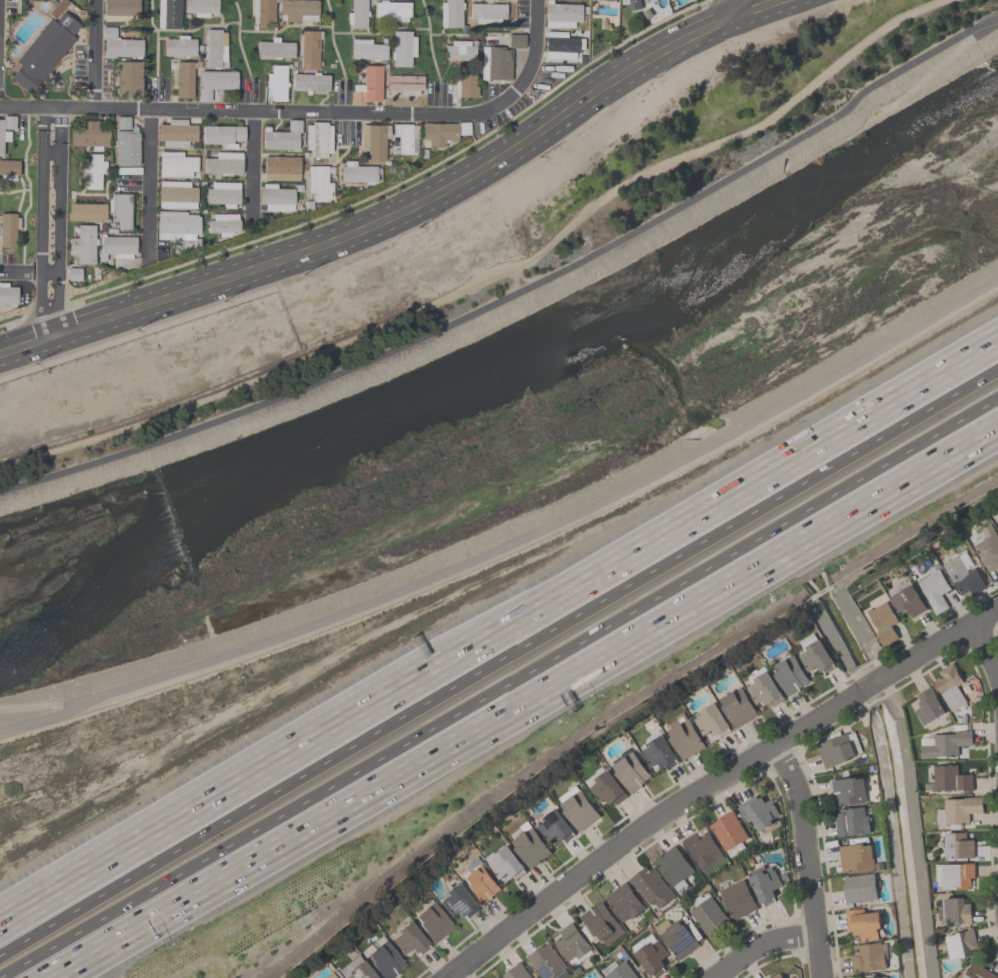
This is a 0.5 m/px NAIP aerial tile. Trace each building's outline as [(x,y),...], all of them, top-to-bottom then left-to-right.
[(47,14),(59,0),(65,0),(67,2),(53,19),(47,14)] [(103,21),(103,0),(138,0),(138,16),(130,16),(130,21),(103,21)] [(157,28),(157,0),(180,0),(180,11),(181,11),(181,14),(180,14),(180,28),(157,28)] [(184,12),(184,0),(216,0),(216,13),(208,13),(208,17),(193,17),(193,13),(184,12)] [(256,24),(257,0),(276,0),(276,2),(274,2),(273,24),(256,24)] [(279,22),(279,15),(278,15),(278,0),(317,0),(317,16),(316,16),(316,22),(279,22)] [(351,13),(351,0),(365,0),(365,11),(367,11),(367,17),(365,17),(365,28),(350,28),(350,24),(346,24),(346,13),(351,13)] [(444,3),(444,0),(460,0),(460,3),(462,3),(462,9),(460,9),(460,28),(439,28),(439,3),(444,3)] [(544,27),(545,0),(551,0),(551,4),(579,5),(579,22),(572,22),(572,28),(544,27)] [(630,10),(629,0),(640,0),(641,9),(630,10)] [(409,2),(409,17),(374,17),(374,2),(409,2)] [(505,4),(505,19),(500,19),(500,24),(474,24),(474,18),(469,18),(469,4),(505,4)] [(8,78),(18,65),(15,63),(51,19),(54,21),(62,12),(79,25),(70,36),(74,39),(33,89),(35,90),(30,96),(8,78)] [(141,57),(103,56),(103,40),(101,40),(101,27),(115,27),(115,40),(141,40),(141,57)] [(205,68),(205,58),(204,58),(204,53),(205,53),(205,51),(203,51),(203,46),(205,46),(205,40),(204,40),(204,36),(205,36),(205,29),(220,29),(220,32),(225,32),(225,61),(221,61),(221,66),(219,66),(219,68),(205,68)] [(317,31),(318,70),(300,70),(300,31),(317,31)] [(410,31),(409,37),(415,37),(415,57),(409,57),(409,67),(392,67),(392,60),(390,60),(390,52),(392,52),(393,31),(410,31)] [(582,38),(581,50),(577,50),(577,53),(573,53),(573,60),(543,59),(544,31),(565,32),(565,37),(582,38)] [(507,48),(508,35),(523,35),(523,48),(507,48)] [(194,39),(194,56),(187,56),(187,58),(183,58),(183,56),(163,56),(163,39),(176,39),(176,36),(188,36),(188,39),(194,39)] [(255,57),(255,42),(270,42),(270,37),(278,37),(278,42),(293,43),(293,57),(279,57),(279,59),(272,59),(272,57),(255,57)] [(350,39),(371,39),(371,44),(386,44),(386,60),(378,60),(378,61),(372,61),(372,59),(350,59),(350,39)] [(469,40),(469,46),(474,46),(474,61),(444,61),(444,45),(450,45),(450,40),(469,40)] [(481,47),(503,47),(503,50),(510,50),(510,80),(480,80),(481,47)] [(141,61),(141,76),(140,76),(140,93),(121,93),(121,96),(115,96),(115,61),(141,61)] [(174,98),(174,90),(170,90),(170,68),(175,68),(175,62),(192,62),(192,98),(174,98)] [(270,101),(270,96),(265,96),(265,74),(270,74),(270,65),(285,65),(285,83),(287,83),(287,87),(285,87),(285,101),(270,101)] [(380,101),(363,101),(363,104),(350,104),(350,92),(352,92),(352,84),(363,84),(363,65),(380,65),(380,101)] [(197,101),(197,88),(200,88),(200,71),(235,71),(235,89),(209,89),(209,101),(197,101)] [(292,90),(293,74),(312,75),(312,73),(319,73),(318,75),(328,75),(328,91),(310,91),(310,95),(305,95),(305,90),(292,90)] [(453,98),(453,81),(456,81),(456,74),(474,74),(474,86),(476,86),(476,98),(453,98)] [(422,76),(422,91),(418,91),(418,96),(399,96),(399,90),(386,90),(386,76),(422,76)] [(2,155),(0,155),(0,119),(2,119),(2,116),(14,116),(14,129),(2,129),(2,131),(9,131),(9,141),(2,141),(2,155)] [(138,166),(114,166),(114,146),(113,146),(113,128),(116,128),(116,116),(128,116),(128,127),(135,127),(135,133),(138,133),(138,166)] [(186,120),(186,125),(195,125),(195,141),(187,141),(187,148),(162,148),(162,141),(157,141),(157,124),(167,124),(167,120),(186,120)] [(300,120),(300,133),(297,133),(297,149),(262,149),(262,127),(269,127),(269,131),(288,131),(288,120),(300,120)] [(79,129),(79,121),(97,121),(97,129),(108,129),(108,138),(107,138),(107,147),(101,147),(101,151),(90,151),(90,147),(69,147),(69,129),(79,129)] [(326,122),(326,125),(331,125),(331,153),(325,153),(325,157),(310,157),(310,150),(305,150),(305,125),(311,125),(311,122),(326,122)] [(457,123),(469,122),(469,135),(457,135),(457,123)] [(397,154),(398,137),(391,137),(392,124),(411,124),(411,126),(416,126),(416,154),(397,154)] [(421,147),(421,124),(456,124),(456,141),(443,141),(443,147),(421,147)] [(366,151),(359,151),(359,125),(388,125),(388,138),(384,138),(383,161),(366,161),(366,151)] [(201,144),(201,126),(243,126),(243,141),(236,141),(236,149),(223,149),(223,144),(201,144)] [(158,178),(158,152),(182,152),(182,157),(196,157),(196,173),(191,173),(191,178),(158,178)] [(203,173),(203,158),(215,158),(215,153),(240,153),(240,173),(225,173),(225,175),(219,175),(219,174),(203,173)] [(85,190),(85,184),(81,184),(81,163),(85,163),(85,154),(100,154),(100,161),(105,161),(105,174),(100,174),(100,190),(85,190)] [(298,157),(298,181),(263,181),(263,157),(298,157)] [(14,181),(0,181),(0,175),(0,160),(17,160),(17,175),(14,175),(14,181)] [(339,182),(339,166),(343,166),(343,161),(354,161),(354,166),(375,166),(375,182),(339,182)] [(326,166),(326,182),(331,183),(331,200),(326,199),(326,202),(311,202),(311,192),(306,192),(307,166),(326,166)] [(195,187),(195,203),(194,203),(194,208),(158,208),(158,202),(157,201),(157,186),(158,186),(158,181),(189,181),(189,187),(195,187)] [(238,204),(233,204),(233,208),(222,208),(222,204),(205,204),(205,188),(210,188),(210,182),(238,182),(238,204)] [(263,211),(263,204),(259,204),(259,189),(261,189),(261,184),(275,184),(275,189),(293,189),(293,205),(292,205),(292,211),(263,211)] [(117,230),(117,222),(110,222),(110,194),(130,194),(130,230),(117,230)] [(67,221),(67,212),(69,212),(69,203),(105,203),(105,221),(67,221)] [(156,239),(156,211),(185,212),(185,215),(196,215),(196,217),(198,217),(198,234),(193,234),(193,240),(156,239)] [(15,247),(0,247),(0,213),(15,213),(15,218),(19,218),(19,229),(15,229),(15,247)] [(211,214),(236,214),(236,220),(237,220),(237,232),(229,232),(229,236),(217,236),(217,233),(207,233),(207,220),(211,220),(211,214)] [(94,264),(76,264),(76,255),(68,255),(68,238),(76,238),(76,225),(94,225),(94,264)] [(135,236),(135,254),(130,254),(130,258),(111,258),(111,254),(104,254),(104,261),(98,261),(98,254),(97,254),(97,249),(99,249),(99,236),(100,236),(100,235),(104,235),(104,236),(135,236)] [(67,268),(80,268),(80,281),(67,281),(67,268)] [(8,304),(0,304),(0,283),(7,283),(7,287),(16,287),(16,304),(14,304),(14,306),(8,306),(8,304)] [(990,523),(997,538),(997,567),(988,572),(973,545),(986,538),(980,528),(990,523)] [(942,564),(957,555),(967,571),(974,567),(985,586),(970,595),(968,590),(960,595),(942,564)] [(935,614),(927,601),(928,601),(916,581),(928,574),(926,569),(935,564),(950,589),(941,594),(948,607),(935,614)] [(889,596),(911,583),(926,609),(911,617),(906,608),(898,612),(889,596)] [(897,636),(883,644),(875,631),(877,630),(866,610),(870,608),(871,609),(886,600),(898,621),(891,625),(897,636)] [(823,674),(821,671),(820,672),(816,666),(807,671),(797,655),(807,649),(805,646),(819,638),(834,662),(833,663),(835,666),(823,674)] [(769,667),(792,653),(809,681),(798,688),(799,689),(786,696),(769,667)] [(931,681),(940,675),(937,670),(951,661),(956,669),(955,669),(963,682),(956,685),(966,701),(951,711),(931,681)] [(771,706),(769,702),(764,705),(761,700),(754,704),(744,687),(754,681),(753,679),(767,670),(782,695),(781,695),(783,698),(771,706)] [(758,714),(734,728),(720,706),(723,705),(719,698),(740,685),(758,714)] [(914,710),(920,706),(917,702),(919,701),(915,694),(928,686),(933,693),(934,692),(943,706),(942,707),(944,711),(923,725),(914,710)] [(693,719),(702,714),(700,710),(714,701),(729,727),(728,727),(730,731),(718,738),(716,734),(714,735),(711,730),(702,735),(693,719)] [(667,730),(668,729),(665,725),(676,718),(675,716),(683,711),(704,746),(682,760),(669,738),(671,737),(667,730)] [(815,744),(830,738),(828,734),(838,730),(840,734),(846,732),(847,733),(853,731),(861,751),(854,754),(855,757),(825,769),(815,744)] [(918,744),(919,744),(919,738),(931,737),(931,734),(954,733),(954,730),(971,730),(971,745),(957,745),(957,755),(936,756),(936,757),(919,758),(918,744)] [(676,759),(675,759),(677,763),(666,769),(664,766),(662,767),(659,761),(649,767),(640,751),(649,745),(647,742),(662,734),(676,759)] [(611,765),(631,751),(650,776),(640,783),(641,785),(629,793),(615,773),(616,772),(611,765)] [(957,764),(957,773),(972,773),(972,789),(922,790),(922,782),(933,782),(933,764),(957,764)] [(587,788),(596,781),(594,779),(607,769),(627,795),(614,804),(612,801),(608,804),(604,799),(598,803),(587,788)] [(835,806),(834,793),(831,793),(830,779),(855,777),(856,778),(863,777),(866,803),(835,806)] [(560,803),(561,803),(557,798),(575,785),(578,790),(580,789),(599,816),(577,831),(563,811),(564,810),(560,803)] [(775,821),(757,831),(750,818),(745,821),(736,806),(754,795),(756,798),(761,796),(764,802),(770,798),(779,814),(773,818),(775,821)] [(943,798),(964,798),(964,797),(982,797),(982,813),(968,813),(968,823),(959,824),(959,829),(949,829),(949,824),(936,824),(936,808),(943,808),(943,798)] [(864,806),(864,815),(867,815),(869,832),(836,836),(834,813),(839,812),(838,809),(864,806)] [(555,835),(547,841),(532,821),(539,816),(541,818),(556,807),(573,830),(572,831),(574,834),(563,842),(561,839),(559,840),(555,835)] [(728,857),(711,829),(710,830),(708,825),(716,820),(715,819),(732,809),(734,814),(734,815),(747,837),(733,846),(737,852),(728,857)] [(551,852),(529,869),(513,848),(515,847),(511,841),(512,840),(507,834),(514,828),(515,829),(518,827),(518,826),(526,820),(551,852)] [(701,871),(687,849),(681,840),(704,826),(723,857),(701,871)] [(973,857),(944,857),(944,832),(965,832),(965,839),(973,839),(973,857)] [(874,868),(840,872),(838,846),(863,843),(864,845),(871,844),(874,868)] [(484,858),(492,851),(494,854),(507,844),(524,867),(523,868),(525,871),(515,879),(512,876),(510,878),(506,873),(498,879),(487,864),(488,863),(484,858)] [(678,893),(673,886),(672,887),(652,860),(674,844),(693,871),(682,879),(687,886),(678,893)] [(500,889),(490,896),(491,897),(480,906),(464,886),(465,884),(461,878),(467,873),(463,867),(475,857),(500,889)] [(935,864),(963,864),(963,862),(973,862),(973,878),(970,878),(970,886),(967,886),(967,889),(942,889),(942,885),(935,885),(935,864)] [(627,879),(645,866),(648,869),(653,866),(659,875),(674,896),(657,908),(652,901),(647,905),(631,883),(630,884),(627,879)] [(772,890),(775,896),(773,897),(775,900),(762,906),(761,903),(760,903),(747,877),(762,870),(764,873),(773,869),(779,881),(780,881),(782,885),(772,890)] [(844,902),(842,883),(844,883),(843,875),(848,875),(848,876),(874,873),(877,899),(844,902)] [(732,920),(718,891),(743,879),(757,908),(732,920)] [(644,908),(630,919),(628,916),(621,922),(605,901),(609,898),(606,894),(610,891),(610,890),(623,880),(644,908)] [(438,902),(446,896),(444,893),(457,882),(478,909),(466,918),(462,914),(458,917),(455,913),(450,917),(438,902)] [(729,922),(708,937),(688,911),(710,896),(729,922)] [(943,923),(943,919),(938,919),(937,908),(943,908),(942,898),(963,897),(963,903),(970,902),(971,923),(966,924),(966,922),(954,923),(954,922),(943,923)] [(432,944),(416,924),(418,923),(413,917),(433,901),(453,927),(432,944)] [(579,915),(590,907),(591,908),(601,901),(624,931),(605,946),(601,940),(600,941),(596,935),(595,936),(579,915)] [(845,910),(863,908),(863,912),(879,911),(880,927),(877,928),(878,939),(860,941),(859,934),(852,935),(852,931),(847,931),(845,910)] [(678,960),(653,927),(666,918),(670,923),(677,918),(682,925),(684,924),(699,944),(678,960)] [(418,956),(415,953),(414,953),(410,948),(402,954),(401,955),(390,941),(398,934),(396,931),(409,921),(427,943),(426,944),(428,947),(418,956)] [(552,941),(561,935),(558,931),(571,921),(591,948),(590,949),(592,952),(572,966),(568,961),(567,961),(552,941)] [(977,947),(970,949),(971,955),(951,960),(945,936),(954,934),(954,933),(967,930),(967,928),(972,927),(977,947)] [(669,954),(660,960),(664,965),(662,966),(665,970),(654,977),(651,974),(650,975),(633,953),(647,943),(649,945),(657,939),(665,949),(666,949),(669,954)] [(395,974),(391,977),(381,977),(363,957),(384,940),(405,964),(394,973),(395,974)] [(568,974),(562,977),(553,977),(552,977),(551,977),(542,977),(530,961),(529,962),(525,957),(541,945),(542,946),(548,942),(567,966),(564,968),(568,974)] [(852,972),(851,956),(855,956),(854,944),(880,942),(881,951),(884,951),(886,969),(852,972)] [(361,960),(376,977),(342,977),(336,971),(356,955),(360,960),(361,960)] [(624,960),(638,977),(604,977),(602,976),(624,960)] [(996,975),(994,977),(962,977),(972,961),(996,975)] [(518,962),(531,977),(504,977),(502,976),(518,962)]
